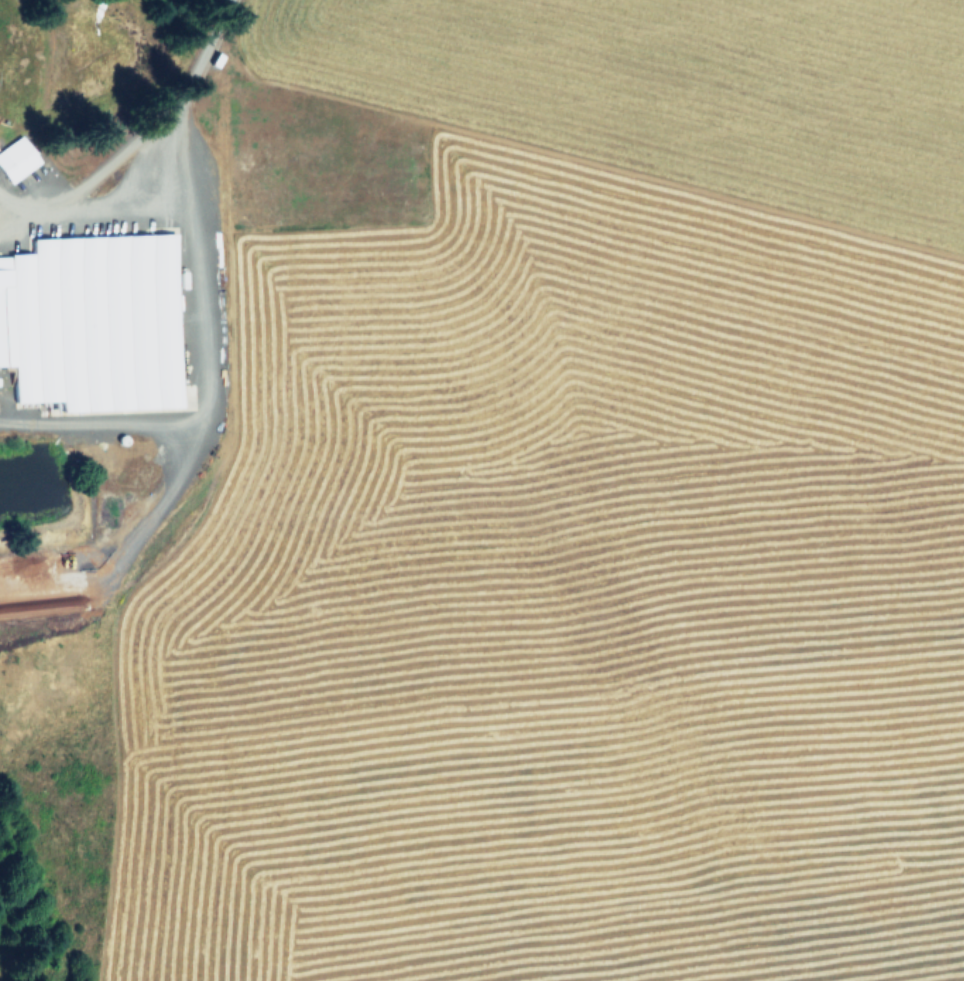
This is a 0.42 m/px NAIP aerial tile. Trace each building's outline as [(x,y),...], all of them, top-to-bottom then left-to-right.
[(12,182),(41,161),(22,135),(0,150),(0,166),(12,182)] [(179,236),(35,236),(35,255),(0,255),(0,366),(15,366),(15,401),(64,401),(64,409),(180,409),(179,236)]
